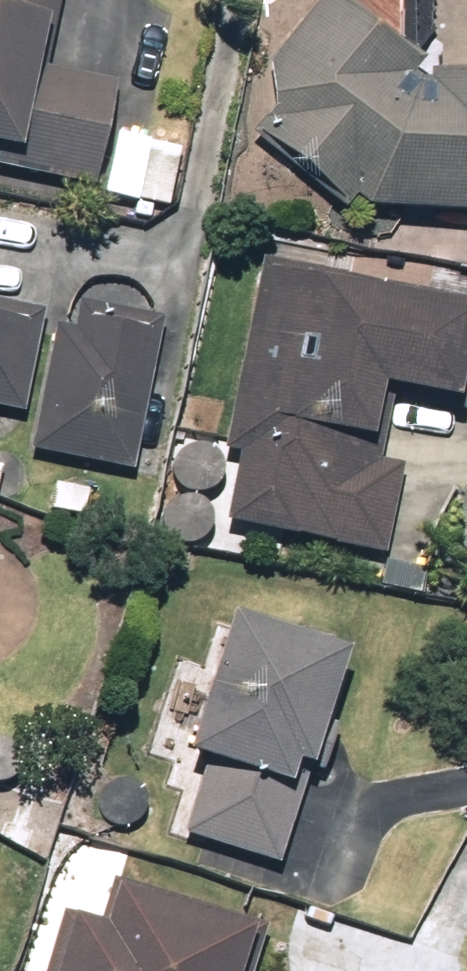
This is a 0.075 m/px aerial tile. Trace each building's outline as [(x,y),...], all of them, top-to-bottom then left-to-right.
[(47,77),(63,0),(0,0),(0,163),(9,165),(7,174),(96,192),(117,92),(47,77)] [(370,219),(466,229),(466,93),(430,90),(429,100),(413,86),(422,76),(338,0),(336,0),(272,69),(275,119),(258,138),(349,220),(358,208),(370,219)] [(393,2),(392,0),(363,0),(362,2),(366,13),(377,18),(388,13),(393,2)] [(171,210),(181,154),(148,149),(137,205),(171,210)] [(430,266),(455,271),(459,249),(434,244),(430,266)] [(425,270),(416,261),(403,261),(393,269),(394,283),(403,293),(416,292),(426,283),(425,270)] [(224,461),(244,465),(229,534),(294,549),(296,546),(383,564),(403,477),(379,472),(390,426),(381,425),(385,405),(462,422),(466,400),(466,312),(267,268),(224,461)] [(25,423),(45,320),(0,311),(0,418),(25,423)] [(59,332),(31,456),(133,479),(166,331),(83,312),(78,337),(59,332)] [(91,500),(56,493),(51,517),(87,523),(91,500)] [(237,633),(191,771),(210,778),(188,844),(280,874),(303,800),(294,799),(299,782),(314,787),(317,778),(326,782),(333,762),(323,759),(352,670),(237,633)] [(116,890),(103,932),(67,920),(50,970),(257,970),(267,939),(116,890)]
